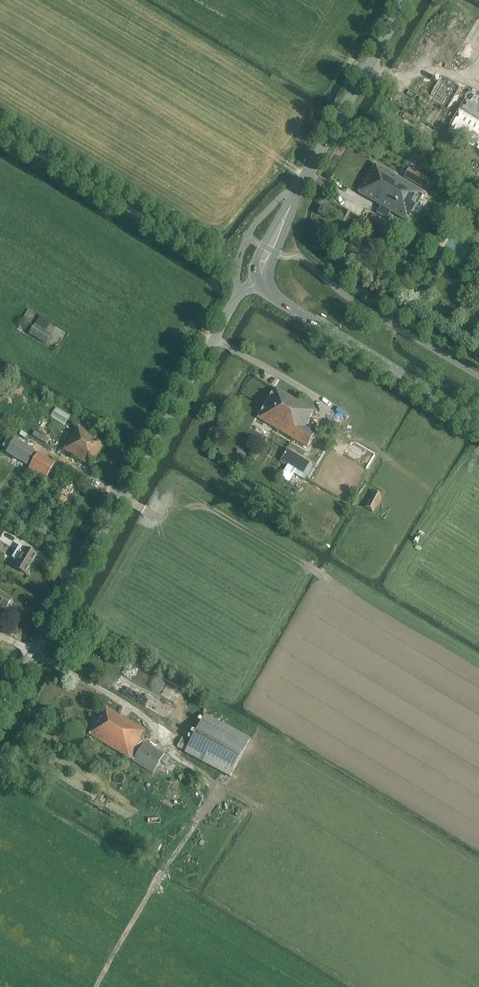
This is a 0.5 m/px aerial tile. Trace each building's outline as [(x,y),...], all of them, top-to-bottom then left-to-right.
[(447,131),(478,150),(478,93),(471,88),(447,131)] [(375,164),(358,193),(381,206),(377,213),(387,219),(391,212),(407,221),(412,212),(413,213),(425,193),(375,164)] [(410,169),(405,178),(426,190),(431,181),(410,169)] [(324,217),(329,209),(322,206),(318,214),(324,217)] [(403,261),(414,267),(417,261),(407,255),(403,261)] [(50,322),(40,316),(35,324),(45,330),(50,322)] [(47,345),(53,335),(35,325),(29,334),(47,345)] [(308,448),(316,433),(305,427),(315,411),(276,388),(258,418),(308,448)] [(64,426),(71,416),(57,407),(51,417),(64,426)] [(91,466),(105,443),(78,426),(63,450),(91,466)] [(26,466),(36,451),(14,438),(5,454),(26,466)] [(304,474),(310,463),(287,449),(281,460),(304,474)] [(46,479),(56,462),(39,452),(29,469),(46,479)] [(373,513),(382,498),(373,493),(365,507),(373,513)] [(27,576),(38,555),(21,546),(15,558),(20,561),(15,569),(27,576)] [(5,611),(12,598),(0,591),(0,608),(5,611)] [(167,766),(171,758),(165,754),(141,739),(146,731),(106,707),(89,734),(130,760),(130,759),(153,774),(160,762),(167,766)] [(232,777),(252,739),(205,715),(191,743),(183,739),(178,747),(186,752),(186,753),(232,777)]
